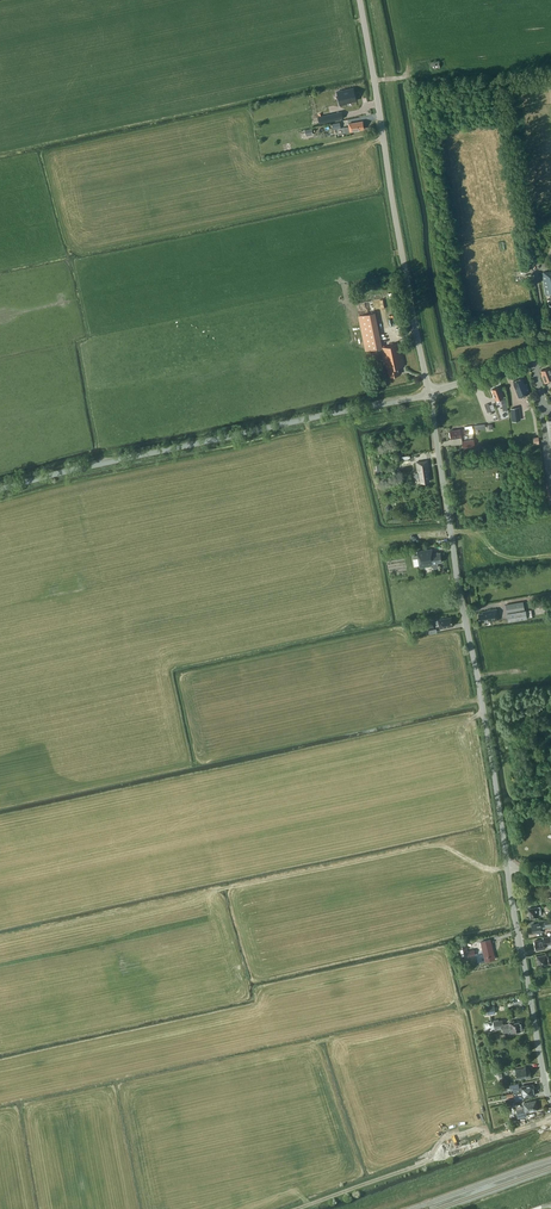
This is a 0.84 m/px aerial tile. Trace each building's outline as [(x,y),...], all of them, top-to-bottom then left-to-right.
[(440,68),(439,61),(430,62),(431,69),(440,68)] [(354,85),(337,88),(338,92),(340,102),(347,100),(347,99),(356,97),(354,85)] [(287,102),(288,112),(301,110),(300,101),(287,102)] [(343,118),(341,111),(318,117),(319,124),(343,118)] [(363,129),(362,122),(348,124),(349,132),(358,131),(358,130),(363,129)] [(542,273),(546,295),(550,295),(550,303),(550,271),(542,273)] [(374,312),(358,316),(365,351),(382,347),(374,312)] [(404,366),(400,344),(382,348),(386,368),(387,368),(389,376),(400,374),(399,367),(404,366)] [(549,367),(541,371),(542,374),(541,374),(545,383),(550,380),(550,372),(549,367)] [(524,384),(522,378),(513,381),(514,383),(513,384),(519,398),(530,393),(526,384),(524,384)] [(503,398),(499,386),(492,389),(496,400),(503,398)] [(519,407),(511,408),(512,421),(521,420),(519,407)] [(460,430),(460,429),(449,431),(451,439),(462,437),(461,434),(469,433),(468,429),(465,429),(460,430)] [(429,471),(427,460),(416,462),(418,472),(418,473),(415,473),(415,478),(420,478),(421,483),(429,481),(427,471),(429,471)] [(433,554),(432,549),(417,551),(420,567),(433,565),(433,567),(435,568),(437,568),(438,566),(438,563),(442,562),(440,552),(433,554)] [(525,610),(523,601),(505,604),(508,621),(532,617),(531,609),(525,610)] [(499,619),(497,609),(483,611),(483,613),(478,613),(480,622),(490,620),(490,621),(499,619)] [(451,621),(450,618),(444,619),(444,618),(437,619),(437,621),(434,621),(434,619),(430,620),(431,627),(435,626),(435,624),(439,623),(440,628),(453,626),(452,621),(452,620),(451,621)] [(541,914),(540,906),(528,908),(530,918),(538,917),(537,915),(541,914)] [(544,919),(545,922),(537,923),(537,924),(531,925),(532,933),(545,930),(544,926),(548,925),(548,929),(550,928),(550,918),(544,919)] [(550,936),(543,937),(543,939),(534,941),(536,950),(545,948),(545,945),(550,944),(550,942),(550,936)] [(472,940),(466,941),(467,950),(474,949),(472,940)] [(495,959),(490,940),(481,942),(485,961),(495,959)] [(465,942),(458,944),(461,958),(468,956),(467,951),(465,942)] [(550,952),(545,953),(546,955),(537,956),(539,964),(547,963),(547,964),(550,963),(550,958),(550,952)] [(496,1013),(494,1006),(487,1007),(488,1015),(496,1013)] [(502,1029),(522,1025),(521,1021),(514,1022),(514,1021),(509,1022),(509,1023),(503,1024),(503,1019),(493,1021),(495,1030),(502,1029)] [(526,1069),(525,1067),(515,1069),(517,1078),(531,1076),(530,1068),(526,1069)] [(520,1088),(519,1087),(513,1089),(513,1093),(514,1093),(534,1089),(533,1084),(521,1086),(521,1088),(520,1088)] [(514,1093),(513,1093),(506,1094),(507,1098),(514,1097),(513,1096),(514,1096),(515,1102),(523,1100),(523,1097),(535,1095),(534,1089),(514,1093)] [(538,1109),(536,1100),(523,1103),(524,1106),(522,1107),(522,1105),(516,1107),(516,1109),(518,1118),(527,1116),(526,1112),(538,1109)]
